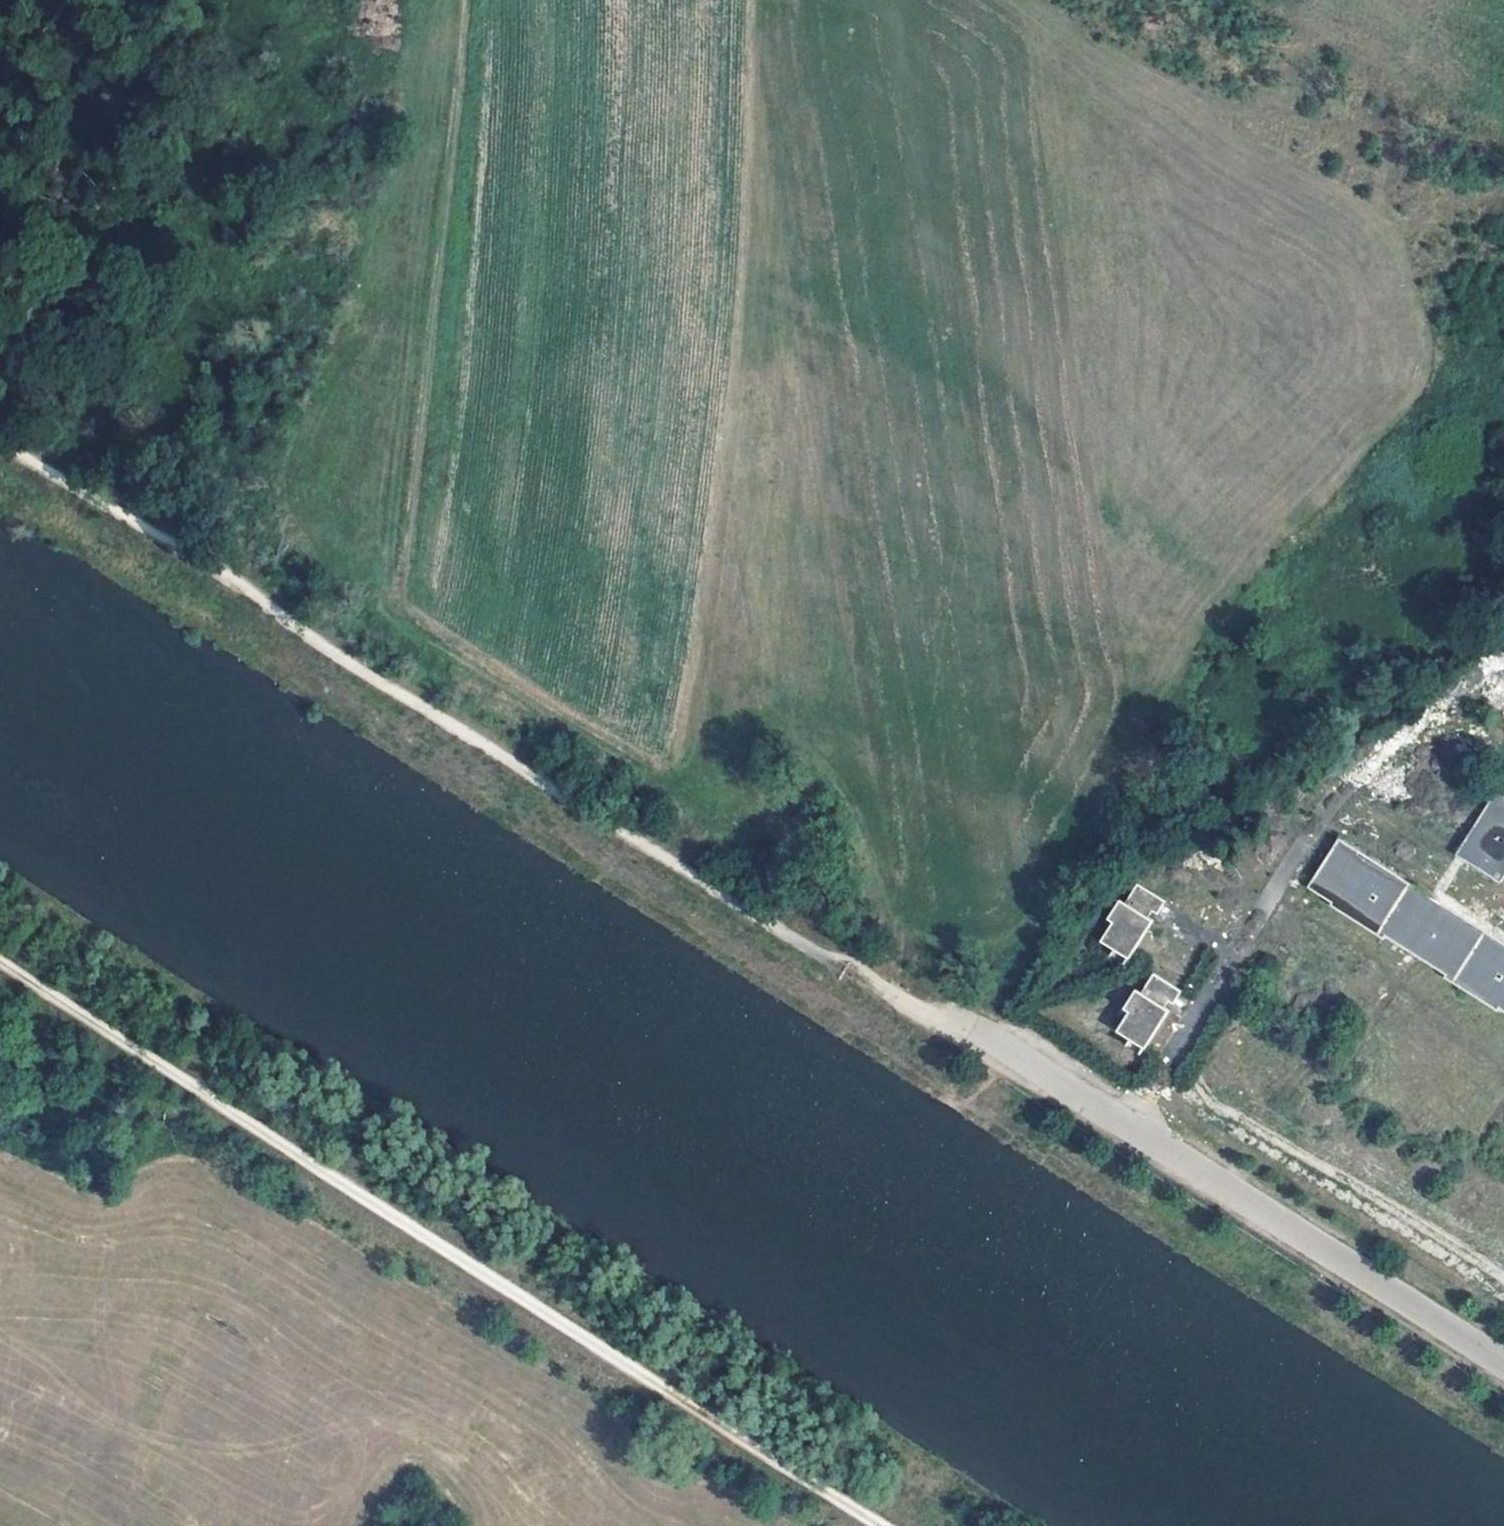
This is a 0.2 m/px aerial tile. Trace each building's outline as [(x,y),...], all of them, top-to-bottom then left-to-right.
[(1462,860),(1503,882),(1503,784),(1462,860)] [(1302,894),(1503,1013),(1503,943),(1333,842),(1302,894)] [(1132,881),(1097,942),(1129,960),(1164,899),(1132,881)] [(1134,988),(1112,1033),(1148,1050),(1179,987),(1151,973),(1142,992),(1134,988)]
